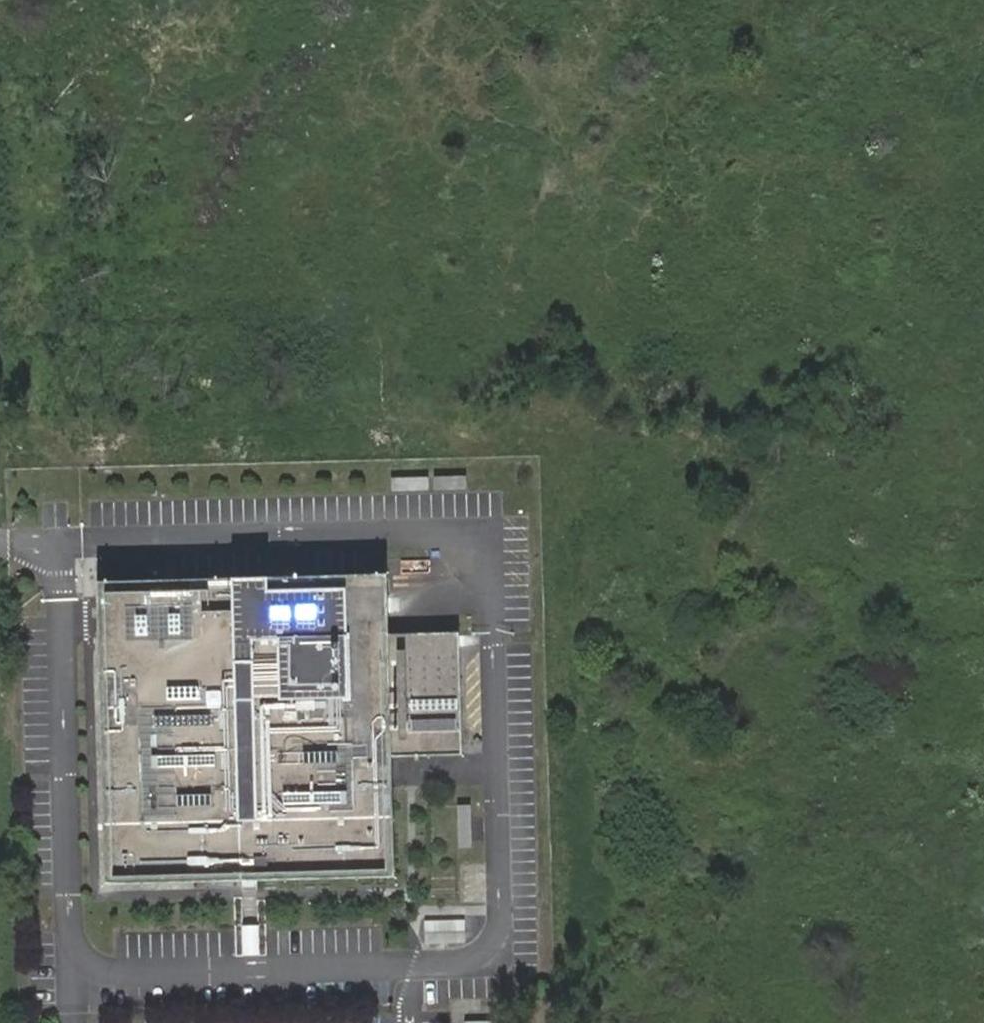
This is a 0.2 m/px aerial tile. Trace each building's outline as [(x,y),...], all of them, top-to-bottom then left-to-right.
[(387,573),(97,581),(105,883),(394,876),(391,756),(462,754),(459,631),(388,633),(387,573)] [(471,803),(458,804),(459,846),(472,846),(471,803)] [(421,920),(421,944),(462,944),(462,920),(421,920)] [(255,955),(255,925),(237,925),(237,955),(255,955)]
